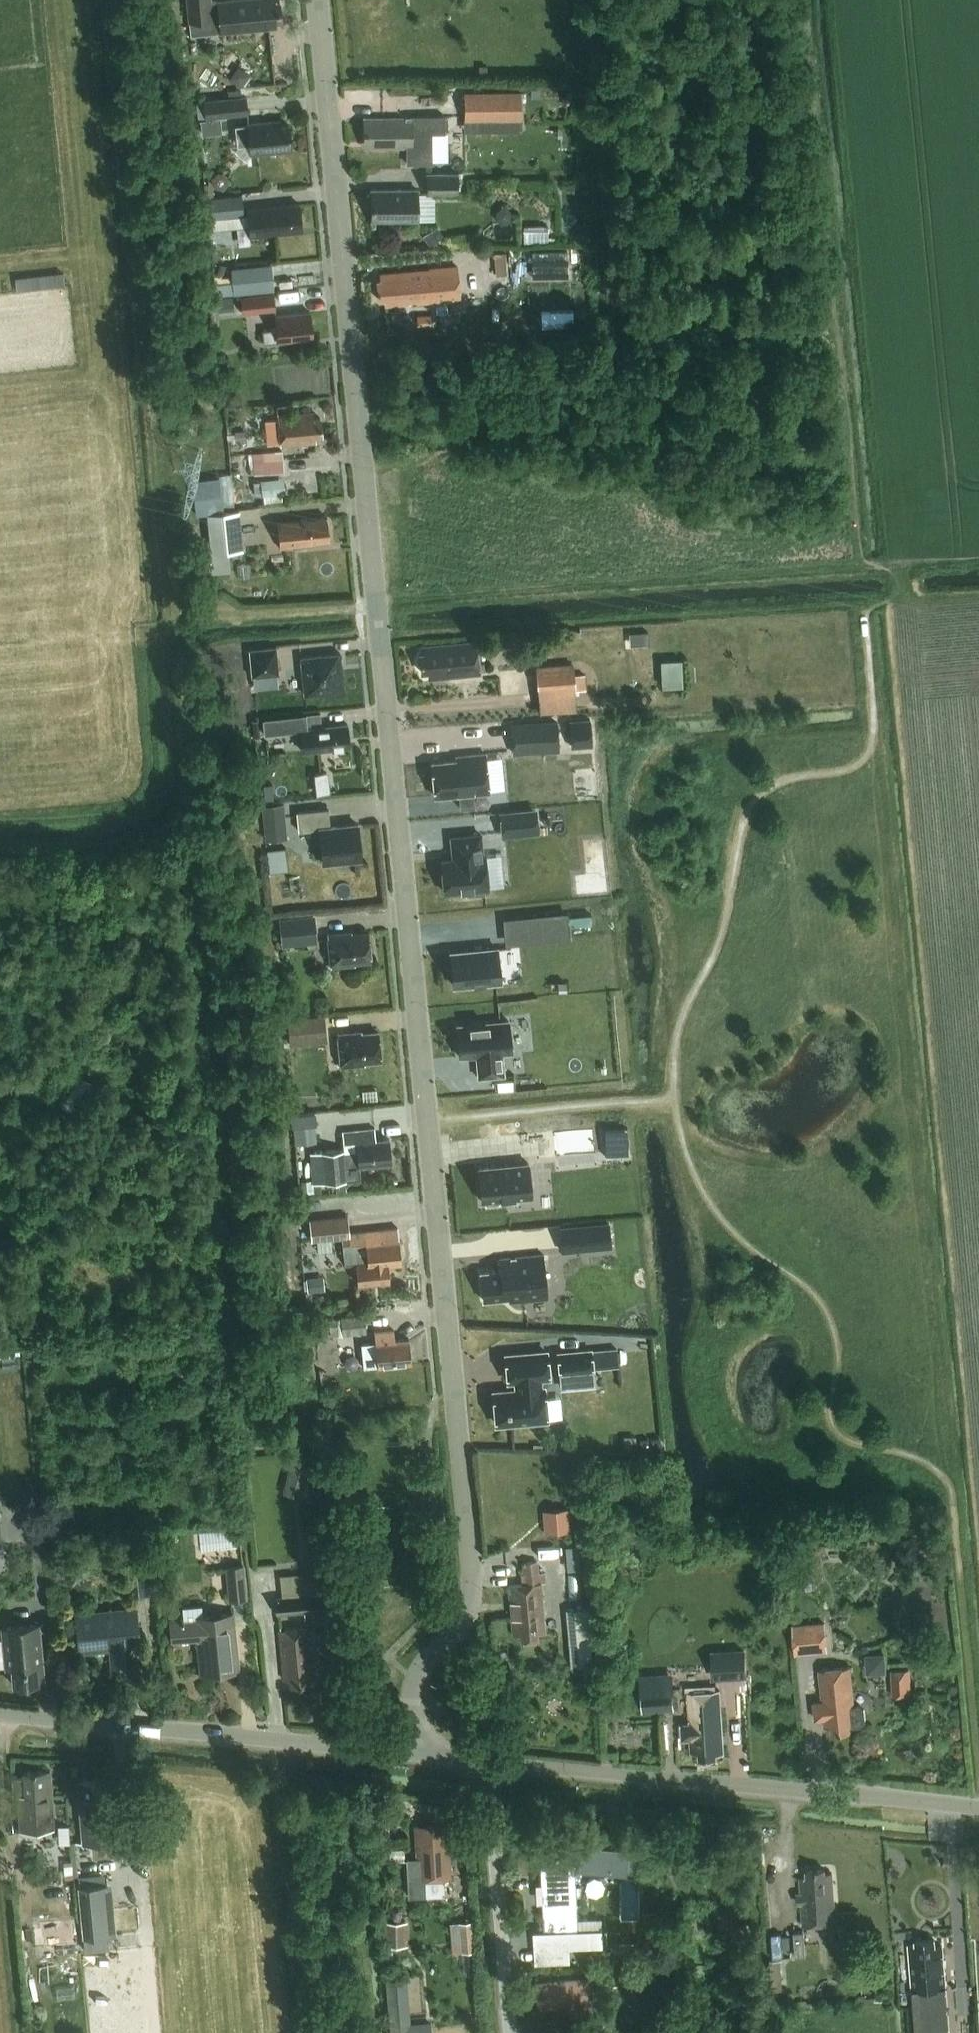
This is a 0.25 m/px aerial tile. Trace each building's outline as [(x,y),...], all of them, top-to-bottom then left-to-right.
[(216,19),(214,0),(188,0),(190,21),(216,19)] [(281,20),(279,2),(274,2),(274,0),(241,0),(219,2),(222,32),(275,27),(274,21),(281,20)] [(238,65),(229,78),(241,86),(250,73),(238,65)] [(479,65),(479,74),(487,74),(487,65),(479,65)] [(246,95),(241,96),(241,88),(229,90),(229,97),(197,100),(199,116),(218,114),(247,111),(248,111),(246,95)] [(464,90),(465,118),(523,118),(522,89),(464,90)] [(531,98),(539,98),(539,90),(531,90),(531,98)] [(363,122),(363,140),(365,140),(369,140),(370,141),(371,141),(371,147),(407,146),(407,162),(434,162),(434,132),(445,132),(445,116),(367,117),(367,122),(363,122)] [(214,133),(213,118),(200,120),(202,134),(214,133)] [(251,153),(291,149),(289,124),(274,125),(273,121),(247,123),(247,124),(235,126),(237,147),(250,145),(251,153)] [(428,192),(459,192),(459,172),(427,173),(428,192)] [(204,196),(213,195),(211,183),(203,184),(204,196)] [(418,193),(418,188),(372,189),(372,219),(435,218),(434,193),(418,193)] [(210,217),(245,213),(243,193),(208,197),(210,217)] [(250,235),(302,230),(299,204),(247,209),(247,213),(249,225),(250,235)] [(496,211),(496,219),(500,223),(507,223),(512,218),(512,212),(505,204),(500,204),(496,211)] [(506,263),(505,252),(483,253),(484,265),(506,263)] [(219,262),(215,274),(222,277),(227,265),(219,262)] [(233,293),(273,289),(270,263),(231,267),(233,293)] [(506,263),(484,265),(485,285),(507,283),(506,263)] [(385,307),(459,301),(456,268),(381,274),(381,281),(377,282),(379,300),(385,300),(385,307)] [(244,313),(275,310),(273,294),(242,297),(244,313)] [(264,343),(313,338),(310,312),(275,316),(277,329),(263,331),(264,343)] [(417,323),(429,323),(429,315),(417,315),(417,323)] [(316,437),(322,436),(320,418),(314,418),(313,412),(277,416),(280,446),(316,442),(316,437)] [(245,430),(235,431),(235,440),(245,439),(245,430)] [(255,474),(287,471),(285,450),(253,452),(255,474)] [(231,473),(220,474),(224,510),(234,509),(231,473)] [(262,495),(285,492),(283,477),(261,479),(262,495)] [(193,496),(209,495),(208,480),(192,481),(193,496)] [(210,552),(243,549),(239,509),(234,509),(224,510),(207,512),(210,552)] [(311,541),(329,539),(327,516),(278,522),(281,548),(311,544),(311,541)] [(248,563),(237,564),(238,577),(249,576),(248,563)] [(427,678),(479,674),(477,641),(423,646),(424,652),(420,653),(422,671),(427,670),(427,678)] [(281,674),(278,646),(251,648),(253,677),(281,674)] [(342,652),(302,657),(305,694),(326,692),(326,694),(346,692),(342,652)] [(686,684),(684,658),(663,660),(665,686),(686,684)] [(585,674),(575,674),(574,663),(538,665),(540,692),(576,689),(586,688),(585,674)] [(264,734),(300,730),(300,727),(322,725),(320,711),(262,718),(264,734)] [(600,742),(599,720),(572,721),(573,743),(600,742)] [(558,750),(556,721),(512,724),(514,753),(558,750)] [(302,751),(352,746),(349,722),(322,725),(300,727),(300,730),(302,751)] [(466,759),(432,762),(435,796),(458,793),(460,805),(475,804),(474,792),(489,791),(485,753),(466,755),(466,759)] [(329,770),(311,772),(313,793),(332,791),(329,770)] [(272,784),(264,784),(265,799),(273,799),(272,784)] [(283,803),(262,805),(264,822),(285,820),(283,803)] [(329,807),(298,810),(300,830),(320,828),(323,861),(361,857),(358,823),(331,826),(329,807)] [(535,811),(502,815),(504,832),(537,828),(535,811)] [(453,859),(441,860),(444,892),(465,890),(466,895),(485,893),(484,888),(488,888),(484,856),(482,856),(480,834),(451,837),(453,859)] [(286,847),(268,849),(270,871),(288,869),(286,847)] [(567,913),(527,916),(529,941),(569,937),(567,913)] [(316,915),(281,918),(283,945),(318,942),(316,915)] [(355,959),(371,957),(369,931),(353,932),(353,930),(328,932),(331,964),(355,962),(355,959)] [(498,949),(450,954),(453,987),(501,981),(498,949)] [(327,1040),(325,1014),(300,1016),(302,1042),(327,1040)] [(512,1051),(509,1019),(457,1024),(460,1056),(477,1055),(479,1076),(505,1074),(503,1052),(512,1051)] [(365,1060),(380,1058),(378,1030),(362,1032),(362,1029),(338,1031),(341,1065),(365,1063),(365,1060)] [(66,1100),(83,1108),(99,1077),(82,1068),(66,1100)] [(295,1144),(316,1142),(314,1123),(293,1125),(295,1144)] [(627,1126),(603,1128),(604,1138),(628,1137),(627,1126)] [(391,1163),(388,1136),(372,1138),(371,1129),(356,1131),(357,1135),(344,1137),(346,1148),(310,1152),(313,1179),(313,1182),(360,1177),(359,1166),(360,1166),(391,1163)] [(628,1145),(604,1147),(605,1156),(629,1155),(628,1145)] [(529,1162),(479,1167),(482,1201),(486,1200),(486,1203),(496,1202),(496,1199),(532,1196),(529,1162)] [(313,1179),(300,1181),(301,1193),(314,1192),(313,1182),(313,1179)] [(321,1182),(313,1182),(314,1192),(322,1191),(321,1182)] [(346,1213),(308,1217),(310,1237),(347,1234),(347,1230),(346,1213)] [(562,1250),(610,1246),(608,1221),(560,1225),(562,1250)] [(348,1240),(341,1240),(342,1261),(354,1260),(356,1281),(388,1278),(386,1262),(399,1261),(396,1226),(363,1229),(347,1230),(347,1234),(348,1240)] [(545,1291),(540,1245),(499,1249),(500,1263),(480,1264),(482,1291),(508,1289),(509,1294),(545,1291)] [(306,1276),(307,1289),(323,1288),(322,1275),(306,1276)] [(330,1335),(365,1332),(364,1315),(328,1318),(330,1335)] [(326,1327),(317,1328),(318,1337),(327,1337),(326,1327)] [(375,1340),(360,1341),(363,1366),(409,1361),(406,1337),(391,1338),(390,1328),(374,1330),(375,1340)] [(593,1374),(591,1350),(559,1353),(560,1365),(576,1363),(577,1375),(593,1374)] [(494,1391),(497,1423),(546,1419),(544,1387),(540,1387),(539,1377),(548,1377),(546,1351),(506,1355),(509,1380),(516,1380),(517,1389),(494,1391)] [(290,1462),(282,1491),(301,1496),(309,1467),(290,1462)] [(543,1509),(545,1531),(569,1530),(568,1508),(543,1509)] [(150,1560),(124,1562),(126,1596),(153,1594),(150,1560)] [(537,1584),(545,1583),(544,1573),(537,1574),(536,1562),(522,1564),(523,1575),(518,1575),(519,1585),(507,1586),(512,1636),(519,1635),(519,1641),(537,1639),(537,1634),(542,1633),(537,1584)] [(249,1600),(246,1566),(227,1568),(230,1602),(249,1600)] [(306,1595),(331,1592),(329,1570),(280,1575),(282,1597),(306,1595)] [(282,1597),(276,1597),(278,1614),(333,1609),(331,1592),(306,1595),(282,1597)] [(595,1603),(573,1605),(576,1662),(598,1661),(595,1603)] [(202,1615),(201,1605),(182,1606),(183,1617),(170,1619),(172,1640),(197,1638),(200,1673),(238,1669),(232,1612),(202,1615)] [(140,1662),(135,1608),(76,1613),(79,1650),(109,1647),(111,1665),(140,1662)] [(315,1627),(330,1625),(329,1616),(314,1617),(315,1627)] [(796,1654),(828,1651),(825,1621),(794,1624),(796,1654)] [(11,1684),(42,1682),(37,1624),(1,1627),(4,1667),(9,1666),(11,1684)] [(309,1680),(314,1679),(308,1627),(279,1630),(285,1680),(289,1680),(290,1686),(310,1684),(309,1680)] [(714,1678),(748,1676),(746,1648),(712,1650),(714,1678)] [(895,1668),(894,1649),(873,1650),(874,1669),(895,1668)] [(522,1660),(508,1662),(510,1673),(523,1672),(522,1660)] [(508,1662),(498,1663),(499,1675),(510,1673),(508,1662)] [(823,1700),(819,1700),(821,1714),(823,1713),(825,1725),(831,1725),(831,1731),(850,1729),(850,1725),(856,1725),(862,1724),(868,1719),(867,1707),(861,1703),(854,1704),(851,1666),(820,1668),(823,1700)] [(912,1695),(910,1670),(891,1671),(893,1695),(912,1695)] [(719,1689),(687,1691),(689,1753),(696,1753),(697,1758),(716,1756),(716,1753),(722,1752),(719,1689)] [(642,1713),(673,1711),(672,1691),(641,1693),(642,1713)] [(24,1778),(12,1778),(13,1798),(18,1798),(20,1830),(52,1828),(48,1770),(24,1771),(24,1778)] [(113,1807),(108,1807),(106,1780),(77,1782),(82,1841),(116,1839),(113,1807)] [(314,1814),(303,1815),(304,1825),(315,1823),(314,1814)] [(416,1880),(425,1879),(426,1894),(445,1894),(444,1879),(448,1878),(446,1830),(439,1830),(439,1824),(421,1825),(421,1831),(414,1832),(416,1880)] [(575,1857),(540,1859),(544,1932),(546,1932),(547,1948),(605,1946),(604,1928),(579,1929),(576,1866),(583,1865),(583,1870),(631,1874),(633,1851),(585,1846),(584,1858),(575,1858),(575,1857)] [(831,1872),(825,1873),(825,1868),(807,1870),(807,1878),(799,1878),(803,1925),(835,1923),(831,1872)] [(79,1885),(78,1886),(82,1936),(108,1934),(116,1933),(111,1882),(79,1885)] [(37,1958),(76,1954),(73,1917),(34,1920),(37,1958)] [(406,1920),(382,1921),(383,1946),(407,1945),(406,1920)] [(473,1951),(471,1921),(458,1922),(460,1952),(473,1951)] [(773,1943),(782,1942),(780,1921),(771,1922),(773,1943)] [(804,1931),(794,1932),(796,1956),(806,1955),(804,1931)] [(943,1948),(936,1948),(935,1941),(916,1943),(916,1947),(909,1948),(917,2032),(950,2032),(943,1948)] [(604,1976),(536,1982),(538,2008),(569,2006),(570,2016),(594,2014),(593,2006),(607,2004),(604,1976)] [(876,1998),(888,1997),(887,1988),(876,1989),(876,1998)] [(390,2024),(391,2032),(432,2032),(431,2021),(409,2022),(390,2024)]
